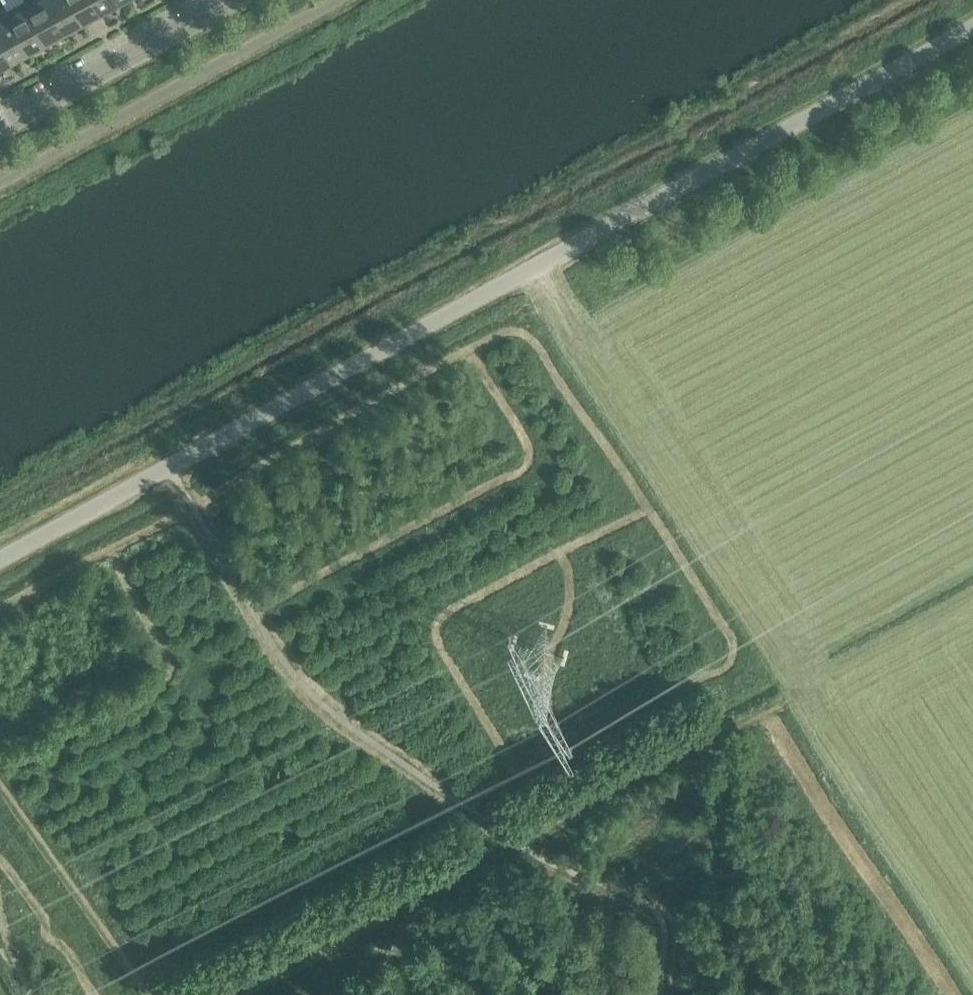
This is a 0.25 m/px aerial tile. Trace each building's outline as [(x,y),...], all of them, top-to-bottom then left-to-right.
[(7,9),(28,48),(46,38),(28,6),(30,5),(27,0),(24,0),(7,9)] [(30,5),(28,6),(46,38),(64,29),(48,0),(39,0),(30,5)] [(64,29),(82,19),(72,0),(48,0),(64,29)] [(95,0),(72,0),(82,19),(100,9),(95,0)] [(100,9),(116,0),(95,0),(100,9)] [(7,9),(0,13),(0,39),(10,58),(28,48),(7,9)] [(0,39),(0,64),(10,58),(0,39)]
